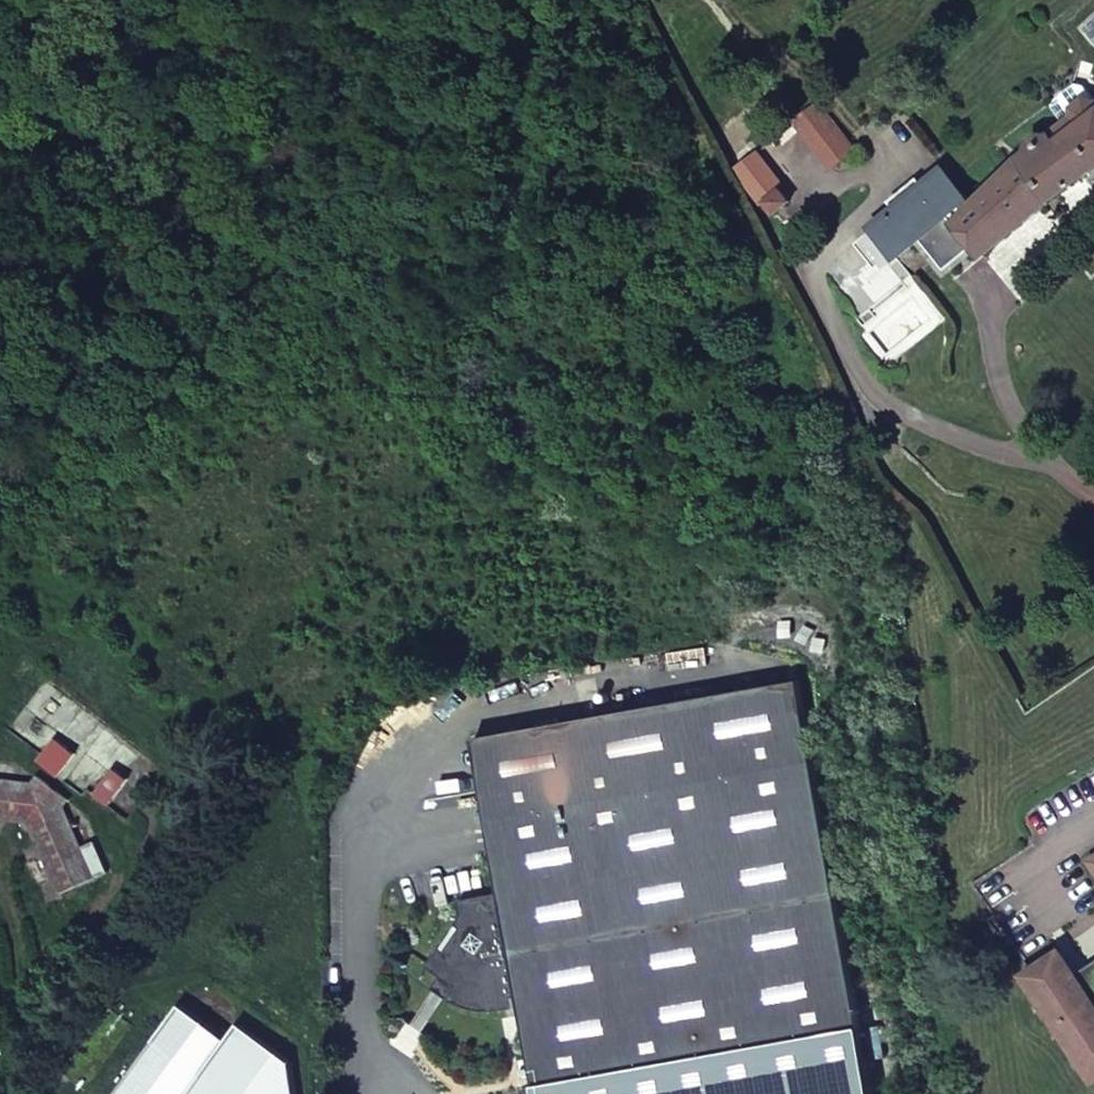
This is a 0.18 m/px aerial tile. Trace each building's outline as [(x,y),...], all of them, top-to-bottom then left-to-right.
[(975,207),(945,171),(925,187),(920,181),(892,204),(897,210),(880,224),(906,255),(923,240),(944,267),(972,243),(977,249),(985,258),(1050,204),(1093,173),(1093,100),(1085,88),(1075,86),(1059,98),(1058,104),(1051,109),(1064,127),(1051,137),(1040,135),(1031,142),(1028,152),(1022,157),(975,207)] [(797,125),(834,170),(856,152),(819,107),(797,125)] [(777,213),(791,202),(754,157),(740,169),(777,213)] [(906,255),(880,224),(874,230),(899,260),(906,255)] [(972,243),(944,267),(949,272),(977,249),(972,243)] [(514,999),(522,998),(540,1093),(873,1093),(797,682),(474,741),(503,894),(461,902),(464,918),(429,968),(458,988),(451,998),(468,1009),(486,1011),(504,1009),(504,1012),(516,1010),(514,999)] [(30,819),(60,894),(94,879),(65,808),(70,800),(39,776),(35,783),(0,779),(0,815),(30,819)] [(1028,976),(1093,1076),(1093,1002),(1060,952),(1028,976)] [(291,1065),(238,1027),(231,1038),(183,1004),(118,1093),(296,1093),(291,1065)]
